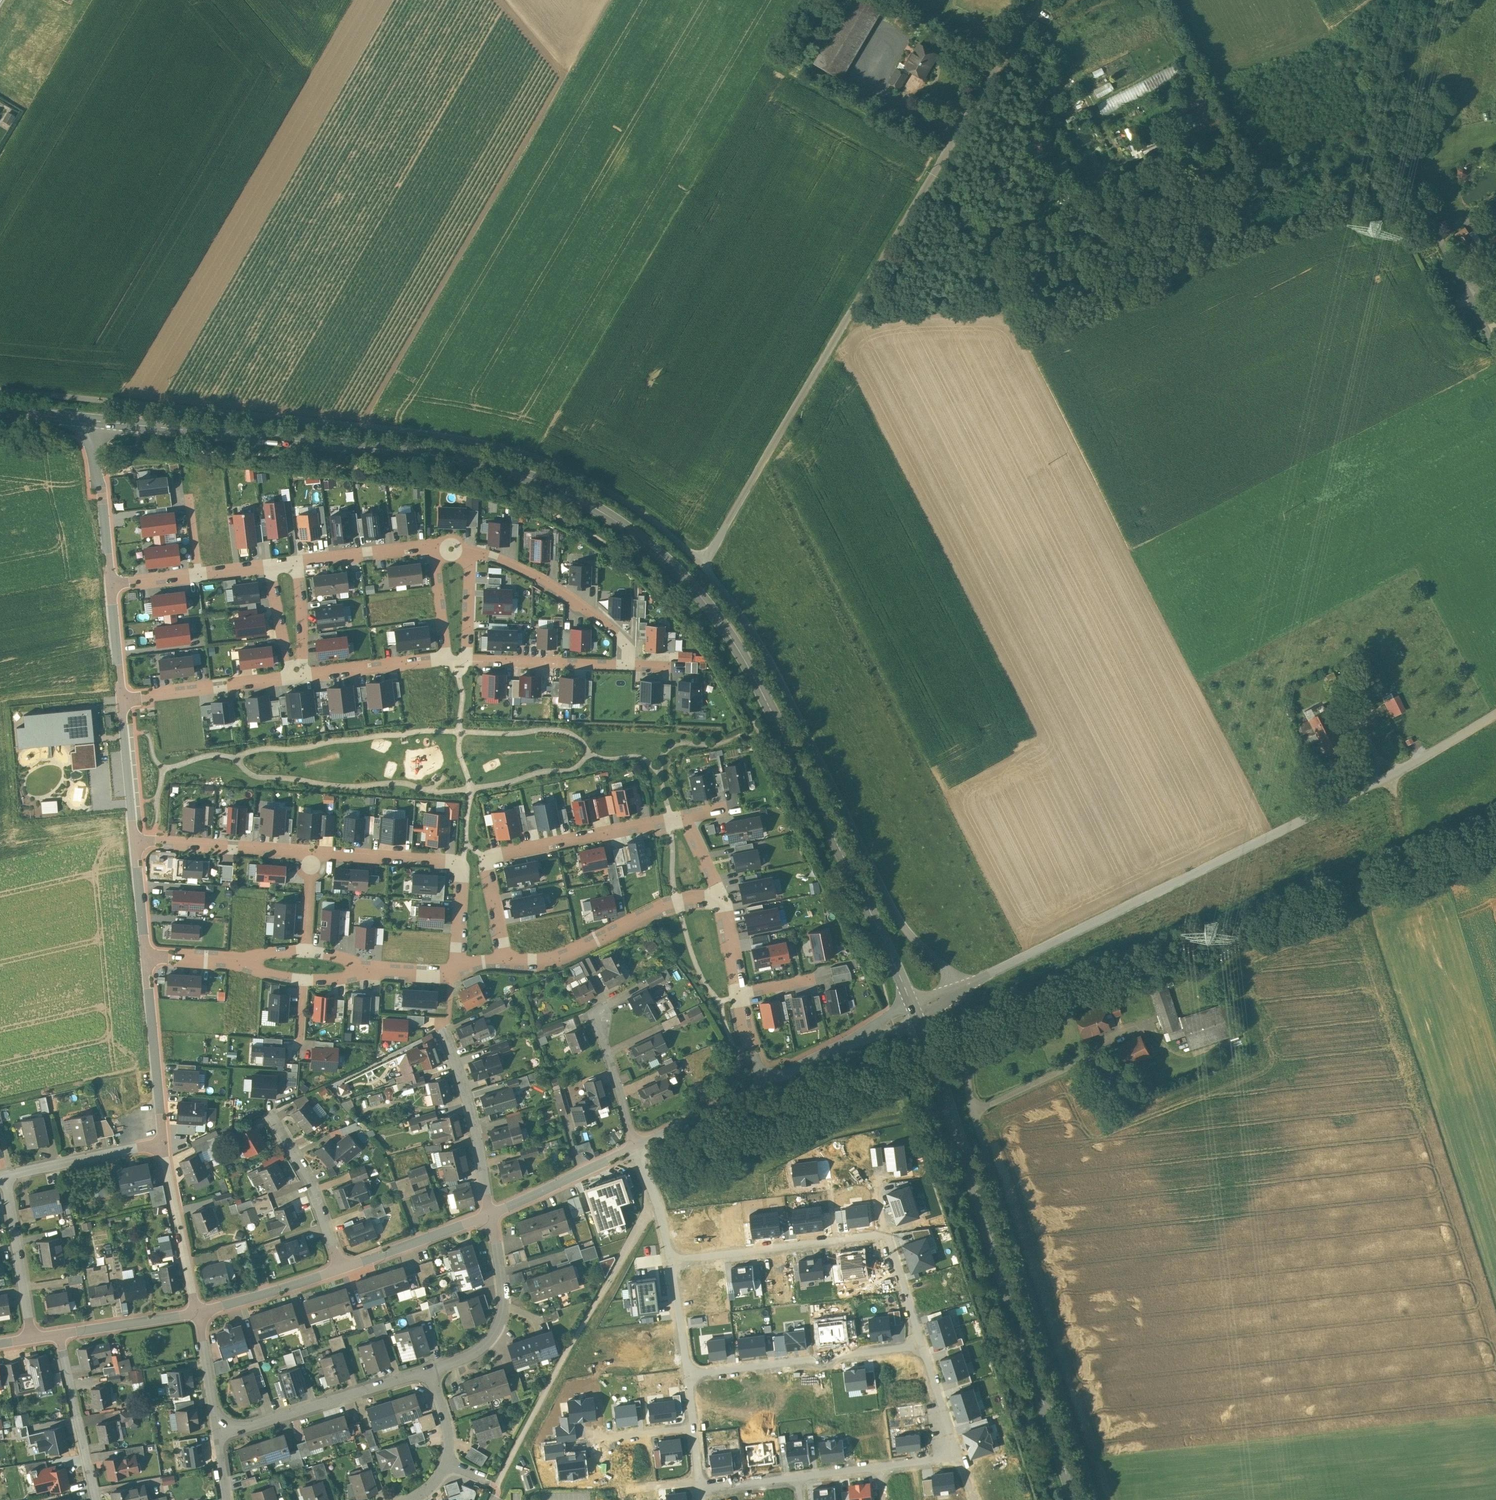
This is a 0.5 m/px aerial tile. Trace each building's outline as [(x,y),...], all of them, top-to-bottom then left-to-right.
[(814,63),(840,79),(884,6),(874,0),(852,0),(814,63)] [(938,55),(919,44),(910,60),(912,62),(908,69),(924,78),(938,55)] [(1180,63),(1098,104),(1104,116),(1186,75),(1180,63)] [(1102,67),(1093,72),(1096,78),(1105,74),(1102,67)] [(897,69),(890,82),(900,88),(907,75),(897,69)] [(1079,104),(1058,115),(1063,123),(1084,112),(1079,104)] [(1469,233),(1465,228),(1456,234),(1459,240),(1472,260),(1482,253),(1479,247),(1469,233)] [(1482,242),(1476,232),(1472,231),(1469,233),(1479,247),(1482,245),(1482,242)] [(138,472),(139,479),(151,478),(150,471),(138,472)] [(139,479),(137,479),(139,496),(155,494),(169,492),(167,476),(151,478),(139,479)] [(169,492),(155,494),(157,508),(170,506),(169,492)] [(264,503),(267,520),(284,518),(282,501),(264,503)] [(316,507),(316,513),(317,517),(325,516),(323,505),(316,507)] [(465,509),(439,508),(438,526),(448,526),(448,527),(449,527),(449,526),(454,527),(455,527),(464,527),(464,526),(465,510),(465,509)] [(478,510),(465,510),(464,526),(477,526),(478,510)] [(244,513),(242,513),(234,514),(238,546),(256,544),(255,542),(253,525),(252,512),(244,513)] [(357,518),(357,519),(358,525),(364,525),(365,536),(365,538),(383,535),(380,512),(363,514),(363,518),(357,518)] [(397,513),(397,516),(399,527),(399,533),(416,531),(413,512),(397,513)] [(157,515),(159,533),(165,532),(175,531),(173,513),(157,515)] [(319,535),(317,517),(316,513),(298,515),(301,539),(319,537),(319,535)] [(351,533),(349,520),(348,513),(331,516),(334,541),(352,539),(351,533)] [(154,533),(159,533),(157,515),(141,517),(144,535),(154,533)] [(325,516),(317,517),(319,535),(327,534),(325,516)] [(284,518),(267,520),(267,525),(268,534),(269,536),(287,534),(284,518)] [(357,519),(349,520),(351,533),(359,532),(358,525),(357,519)] [(490,523),(490,544),(508,545),(508,536),(509,523),(490,523)] [(518,524),(509,523),(508,536),(518,536),(518,524)] [(261,524),(253,525),(255,542),(263,541),(261,524)] [(159,533),(154,533),(155,540),(166,539),(165,532),(159,533)] [(549,539),(531,538),(530,560),(549,560),(549,539)] [(166,539),(155,540),(156,547),(161,546),(166,546),(166,539)] [(161,546),(163,564),(179,562),(177,544),(166,546),(161,546)] [(163,564),(161,546),(156,547),(145,548),(147,566),(163,564)] [(420,563),(403,565),(406,583),(415,582),(415,581),(422,580),(420,563)] [(583,563),(570,563),(570,582),(578,583),(578,588),(584,588),(584,584),(590,584),(590,567),(590,566),(583,565),(583,563)] [(403,565),(387,567),(390,584),(396,583),(396,584),(406,583),(403,565)] [(598,567),(590,567),(590,584),(597,585),(598,567)] [(330,574),(332,592),(341,591),(341,590),(348,589),(346,572),(330,574)] [(323,593),(332,592),(330,574),(314,576),(316,593),(322,592),(323,593)] [(235,603),(247,601),(255,600),(259,600),(257,583),(233,586),(234,594),(234,595),(235,603)] [(373,585),(365,586),(366,594),(374,593),(373,585)] [(489,590),(484,589),(484,612),(510,612),(510,590),(500,590),(489,590)] [(186,610),(183,592),(167,594),(170,612),(186,610)] [(170,612),(167,594),(152,596),(154,614),(170,612)] [(630,598),(610,597),(609,612),(615,617),(629,618),(629,617),(630,599),(630,598)] [(336,599),(321,601),(322,607),(336,606),(336,599)] [(638,599),(630,599),(629,617),(637,617),(638,599)] [(255,600),(247,601),(248,609),(255,608),(255,600)] [(322,607),(316,608),(318,626),(344,623),(341,605),(336,606),(322,607)] [(239,611),(240,617),(256,615),(256,609),(239,611)] [(240,617),(235,618),(237,636),(265,633),(263,615),(256,615),(240,617)] [(556,623),(565,623),(565,615),(556,615),(556,623)] [(403,623),(404,629),(411,629),(415,628),(414,621),(403,623)] [(189,642),(187,624),(171,626),(174,644),(189,642)] [(645,651),(664,652),(665,638),(665,626),(647,625),(646,625),(646,630),(645,651)] [(174,644),(171,626),(155,628),(158,646),(174,644)] [(415,628),(411,629),(413,647),(429,645),(427,627),(415,628)] [(556,628),(539,628),(538,647),(555,648),(556,628)] [(411,629),(404,629),(395,631),(397,649),(413,647),(411,629)] [(571,646),(571,629),(563,629),(563,646),(571,646)] [(590,630),(571,629),(571,646),(571,649),(589,649),(590,630)] [(488,648),(502,648),(502,630),(489,630),(488,630),(488,648)] [(502,630),(502,648),(516,649),(516,645),(517,633),(517,631),(507,630),(502,630)] [(336,631),(319,633),(319,640),(337,638),(336,631)] [(337,638),(319,640),(320,647),(317,647),(318,658),(347,655),(345,637),(337,638)] [(675,638),(665,638),(664,652),(674,652),(675,638)] [(255,648),(257,666),(273,664),(271,646),(255,648)] [(255,648),(249,648),(239,650),(241,667),(257,666),(255,648)] [(691,653),(679,652),(679,661),(691,661),(691,653)] [(191,655),(175,657),(177,675),(193,673),(191,655)] [(177,675),(175,657),(159,659),(161,677),(177,675)] [(503,676),(482,675),(482,696),(503,696),(503,676)] [(540,677),(521,676),(520,694),(539,695),(540,677)] [(571,701),(572,677),(560,677),(560,700),(571,701)] [(583,701),(584,678),(572,677),(571,701),(583,701)] [(391,680),(379,682),(382,705),(393,704),(393,697),(391,683),(391,680)] [(640,680),(639,701),(660,702),(661,681),(640,680)] [(399,681),(391,683),(393,697),(400,696),(399,681)] [(700,682),(679,681),(678,708),(699,709),(700,682)] [(367,683),(368,685),(369,700),(370,706),(382,705),(379,682),(367,683)] [(351,685),(340,687),(342,710),(354,708),(353,702),(352,687),(351,685)] [(369,700),(368,685),(360,686),(361,701),(369,700)] [(360,686),(352,687),(353,702),(361,701),(360,686)] [(328,688),(328,690),(330,705),(331,711),(342,710),(340,687),(328,688)] [(312,690),(299,692),(302,715),(315,713),(314,707),(312,692),(312,690)] [(328,690),(320,691),(322,706),(330,705),(328,690)] [(320,691),(312,692),(314,707),(322,706),(320,691)] [(286,693),(287,695),(288,710),(289,717),(302,715),(299,692),(286,693)] [(279,696),(279,699),(280,711),(288,710),(287,695),(279,696)] [(1399,695),(1384,702),(1392,718),(1406,711),(1399,695)] [(270,717),(268,701),(267,696),(247,698),(249,717),(257,716),(258,719),(270,717)] [(279,699),(268,701),(270,717),(281,716),(280,711),(279,699)] [(231,700),(212,702),(212,704),(213,714),(214,722),(234,720),(231,700)] [(58,740),(78,738),(89,737),(93,737),(94,737),(92,722),(91,708),(83,709),(74,710),(27,714),(24,714),(24,715),(27,715),(28,726),(25,726),(17,727),(18,744),(18,747),(19,747),(19,744),(40,742),(40,737),(57,736),(58,740)] [(1327,711),(1310,719),(1317,733),(1324,746),(1324,747),(1331,762),(1348,753),(1341,738),(1340,738),(1327,711)] [(1310,719),(1300,725),(1313,752),(1324,747),(1324,746),(1317,733),(1310,719)] [(90,743),(79,744),(75,744),(75,751),(71,751),(72,769),(96,767),(94,743),(90,743)] [(742,763),(726,767),(731,791),(747,787),(742,763)] [(711,773),(691,777),(695,798),(715,794),(711,773)] [(613,791),(614,794),(617,811),(618,814),(638,809),(637,803),(639,803),(637,795),(635,795),(634,787),(613,791)] [(605,796),(605,797),(608,813),(617,811),(614,794),(605,796)] [(597,816),(593,799),(593,797),(574,801),(578,822),(597,818),(597,816)] [(605,797),(593,799),(597,816),(609,813),(608,813),(605,797)] [(555,800),(544,802),(549,828),(560,825),(555,800)] [(459,802),(445,801),(445,814),(447,814),(448,814),(448,816),(448,818),(458,818),(459,802)] [(544,802),(532,804),(537,830),(549,828),(544,802)] [(204,808),(203,823),(213,823),(214,806),(203,806),(203,808),(204,808)] [(203,829),(203,823),(204,808),(203,808),(185,807),(184,827),(203,829)] [(223,814),(222,824),(228,824),(227,830),(237,831),(244,831),(244,829),(245,818),(245,811),(245,808),(229,807),(226,807),(225,814),(223,814)] [(261,816),(260,830),(260,831),(266,831),(266,833),(268,833),(272,833),(273,808),(262,807),(261,816)] [(273,808),(272,833),(275,833),(277,833),(277,832),(283,832),(284,818),(285,809),(273,808)] [(519,832),(516,814),(515,809),(493,813),(498,838),(520,833),(519,832)] [(525,812),(516,814),(519,832),(528,830),(525,812)] [(310,815),(301,814),(299,835),(320,836),(320,833),(321,815),(322,813),(310,813),(310,815)] [(425,829),(425,830),(425,831),(426,831),(426,830),(428,831),(427,842),(427,843),(429,844),(429,843),(445,844),(445,845),(446,845),(446,843),(448,818),(448,816),(448,814),(447,814),(445,814),(427,813),(426,813),(426,814),(425,828),(425,829)] [(335,816),(321,815),(320,833),(334,834),(335,816)] [(252,830),(260,830),(261,816),(253,816),(253,819),(252,830)] [(364,818),(345,816),(343,838),(363,839),(364,818)] [(382,825),(381,838),(381,840),(392,841),(394,818),(383,817),(382,817),(382,823),(382,825)] [(742,820),(746,838),(755,836),(755,835),(762,834),(758,817),(742,820)] [(284,818),(283,832),(291,832),(292,818),(284,818)] [(394,818),(392,841),(404,842),(404,840),(405,826),(405,824),(405,818),(404,818),(394,818)] [(736,840),(746,838),(742,820),(726,823),(729,840),(736,839),(736,840)] [(373,838),(381,838),(382,825),(374,824),(373,838)] [(405,826),(404,840),(412,840),(413,827),(405,826)] [(626,860),(626,861),(626,863),(628,869),(628,872),(647,868),(647,865),(642,839),(627,842),(627,845),(628,846),(623,847),(626,859),(626,860)] [(580,852),(576,853),(578,862),(582,861),(583,869),(583,870),(584,869),(605,865),(606,865),(606,864),(605,859),(604,853),(603,853),(603,848),(603,847),(602,847),(580,852),(580,851),(580,852)] [(756,850),(733,855),(736,870),(759,866),(756,850)] [(175,876),(182,877),(184,859),(176,858),(175,876)] [(202,860),(184,859),(182,877),(201,878),(202,860)] [(202,860),(201,878),(208,878),(210,860),(202,860)] [(535,861),(520,864),(523,882),(539,879),(535,861)] [(615,862),(608,863),(609,867),(607,867),(610,880),(609,880),(609,881),(619,879),(618,877),(616,866),(615,862)] [(273,864),(256,863),(255,880),(276,881),(276,883),(285,884),(286,865),(273,864)] [(233,865),(222,864),(221,878),(232,879),(233,865)] [(520,864),(504,867),(507,885),(523,882),(520,864)] [(341,887),(350,887),(351,869),(335,868),(334,886),(341,886),(341,887)] [(351,869),(350,887),(359,888),(360,887),(366,888),(367,870),(351,869)] [(411,891),(431,892),(436,893),(437,876),(437,875),(431,874),(413,873),(411,891)] [(740,877),(741,884),(757,881),(756,874),(740,877)] [(431,892),(431,900),(440,900),(443,900),(441,900),(442,893),(444,893),(445,875),(444,875),(444,877),(437,876),(436,893),(431,892)] [(740,884),(743,902),(775,896),(771,878),(757,881),(741,884),(740,884)] [(610,882),(612,896),(613,896),(613,899),(622,897),(619,880),(610,882)] [(189,891),(174,890),(173,908),(188,909),(189,891)] [(204,892),(189,891),(188,909),(203,910),(204,892)] [(520,915),(530,913),(534,912),(545,910),(542,892),(536,893),(531,894),(522,896),(512,898),(510,899),(514,916),(520,915)] [(590,900),(583,902),(584,911),(592,909),(594,918),(616,913),(613,899),(613,896),(612,896),(590,900)] [(422,899),(421,906),(439,907),(440,900),(431,900),(422,899)] [(294,904),(276,902),(275,918),(293,920),(294,904)] [(746,907),(748,914),(763,911),(761,904),(746,907)] [(439,907),(421,906),(419,906),(418,924),(442,925),(443,907),(439,907)] [(321,919),(321,924),(320,937),(335,938),(338,938),(338,936),(339,925),(339,916),(340,909),(322,907),(321,919)] [(745,915),(748,932),(780,926),(776,908),(763,911),(748,914),(745,915)] [(339,916),(339,925),(349,925),(349,916),(339,916)] [(293,920),(275,918),(274,934),(292,936),(293,920)] [(171,936),(185,937),(186,923),(172,922),(171,936)] [(185,937),(199,938),(200,924),(186,923),(185,937)] [(374,927),(358,925),(356,946),(373,947),(374,927)] [(829,928),(808,932),(813,959),(834,955),(829,928)] [(772,963),(789,960),(785,941),(768,944),(772,963)] [(756,967),(772,963),(768,944),(752,948),(756,967)] [(618,952),(603,959),(607,968),(600,972),(608,987),(625,979),(617,964),(623,961),(618,952)] [(592,955),(585,959),(592,972),(599,968),(592,955)] [(592,972),(585,959),(578,962),(585,975),(592,972)] [(585,975),(578,962),(570,966),(576,980),(585,975)] [(832,975),(850,971),(846,964),(831,967),(832,975)] [(851,979),(850,971),(832,975),(834,983),(851,979)] [(660,972),(646,979),(650,987),(664,979),(660,972)] [(184,975),(168,974),(167,992),(183,993),(184,975)] [(200,976),(184,975),(183,993),(199,994),(200,976)] [(588,981),(580,985),(579,984),(572,988),(580,1002),(595,994),(588,981)] [(477,984),(459,992),(467,1008),(485,999),(477,984)] [(1166,986),(1151,991),(1165,1033),(1166,1033),(1167,1033),(1168,1033),(1170,1040),(1178,1037),(1175,1030),(1180,1028),(1177,1020),(1166,986)] [(843,987),(826,990),(829,1002),(827,1003),(829,1011),(831,1010),(831,1012),(848,1008),(843,987)] [(436,991),(404,989),(403,1003),(411,1004),(411,1007),(433,1009),(433,1006),(435,1006),(436,991)] [(646,989),(628,998),(636,1014),(643,1010),(654,1004),(653,1002),(646,989)] [(1204,990),(1200,995),(1207,1000),(1211,996),(1204,990)] [(352,992),(351,1003),(354,1003),(353,1020),(368,1021),(368,1012),(369,996),(365,996),(365,994),(366,993),(352,992)] [(288,994),(270,993),(269,1018),(287,1019),(288,994)] [(369,996),(368,1012),(378,1013),(379,995),(378,995),(378,997),(369,996)] [(654,1004),(643,1010),(644,1010),(649,1020),(673,1008),(666,995),(653,1002),(654,1004)] [(809,995),(792,998),(798,1028),(815,1024),(812,1010),(809,997),(809,995)] [(819,995),(809,997),(812,1010),(821,1009),(819,995)] [(333,997),(326,996),(316,996),(315,1018),(323,1019),(324,1019),(325,1019),(333,1019),(333,1017),(334,998),(334,997),(333,997)] [(334,998),(333,1017),(343,1017),(344,999),(334,998)] [(1117,1015),(1125,1013),(1121,999),(1113,1001),(1117,1015)] [(501,1000),(482,1009),(485,1017),(505,1007),(501,1000)] [(767,1002),(760,1003),(765,1026),(782,1023),(782,1020),(780,1010),(778,1002),(778,1001),(768,1003),(767,1002)] [(785,1001),(778,1002),(780,1010),(787,1009),(785,1001)] [(1226,1004),(1177,1020),(1180,1028),(1183,1027),(1191,1049),(1236,1034),(1226,1004)] [(698,1007),(687,1012),(692,1022),(703,1016),(698,1007)] [(1102,1007),(1077,1015),(1084,1036),(1109,1028),(1102,1007)] [(787,1009),(780,1010),(782,1020),(788,1018),(787,1009)] [(406,1028),(409,1028),(411,1026),(411,1024),(424,1024),(424,1016),(407,1015),(407,1020),(406,1028)] [(677,1015),(661,1022),(665,1030),(680,1022),(677,1015)] [(407,1020),(384,1019),(383,1037),(406,1038),(406,1028),(407,1020)] [(474,1021),(456,1028),(462,1044),(481,1037),(489,1033),(484,1020),(475,1024),(474,1021)] [(562,1022),(542,1029),(544,1035),(545,1035),(564,1028),(562,1022)] [(582,1027),(565,1033),(572,1052),(589,1046),(582,1027)] [(544,1035),(542,1029),(542,1028),(536,1030),(540,1045),(547,1042),(545,1035),(544,1035)] [(660,1033),(649,1038),(656,1054),(668,1048),(660,1033)] [(1141,1036),(1111,1050),(1123,1075),(1133,1070),(1131,1065),(1150,1055),(1141,1036)] [(264,1045),(277,1046),(277,1038),(264,1037),(264,1045)] [(424,1047),(417,1049),(417,1046),(406,1052),(412,1071),(413,1072),(417,1070),(440,1063),(441,1060),(439,1055),(437,1054),(434,1046),(435,1044),(433,1038),(423,1043),(424,1047)] [(649,1038),(631,1047),(638,1062),(656,1054),(649,1038)] [(505,1040),(490,1045),(493,1054),(496,1053),(509,1049),(505,1040)] [(325,1048),(326,1041),(315,1041),(315,1048),(325,1049),(325,1048)] [(264,1045),(262,1045),(261,1055),(263,1055),(263,1063),(284,1064),(285,1046),(277,1046),(264,1045)] [(315,1048),(313,1048),(312,1066),(313,1067),(313,1068),(336,1070),(337,1049),(333,1049),(325,1048),(325,1049),(315,1048)] [(487,1057),(469,1062),(474,1079),(493,1072),(491,1065),(499,1062),(496,1053),(493,1054),(487,1056),(487,1057)] [(409,1060),(399,1064),(403,1074),(412,1071),(409,1060)] [(674,1061),(657,1069),(661,1076),(671,1072),(672,1075),(673,1074),(679,1072),(674,1061)] [(178,1064),(178,1071),(195,1072),(196,1065),(178,1064)] [(178,1071),(176,1070),(174,1087),(196,1089),(198,1072),(195,1072),(178,1071)] [(403,1074),(395,1077),(398,1084),(420,1077),(417,1070),(413,1072),(412,1071),(403,1074)] [(297,1072),(288,1071),(287,1071),(286,1085),(296,1085),(297,1072)] [(535,1072),(517,1078),(519,1084),(536,1077),(535,1072)] [(671,1072),(661,1076),(655,1078),(656,1082),(657,1082),(659,1087),(667,1083),(667,1084),(675,1080),(673,1074),(672,1075),(671,1072)] [(276,1076),(253,1074),(252,1095),(275,1096),(276,1076)] [(398,1084),(400,1090),(425,1082),(423,1076),(420,1077),(398,1084)] [(429,1081),(432,1093),(434,1102),(434,1103),(451,1099),(445,1078),(429,1081)] [(519,1084),(517,1078),(507,1081),(509,1088),(519,1084)] [(600,1078),(585,1082),(588,1091),(586,1092),(588,1098),(589,1098),(593,1115),(594,1114),(609,1110),(607,1104),(600,1078)] [(656,1082),(639,1090),(646,1105),(663,1098),(663,1099),(664,1099),(664,1097),(671,1094),(672,1095),(673,1095),(667,1084),(667,1083),(659,1087),(657,1082),(656,1082)] [(339,1086),(342,1094),(347,1092),(349,1089),(347,1085),(345,1084),(339,1086)] [(563,1087),(552,1091),(559,1115),(563,1114),(557,1094),(564,1092),(563,1087)] [(516,1104),(511,1089),(500,1093),(504,1107),(516,1104)] [(499,1091),(480,1096),(485,1113),(504,1107),(500,1093),(499,1091)] [(564,1092),(557,1094),(563,1114),(570,1112),(564,1092)] [(296,1098),(293,1100),(299,1108),(306,1101),(308,1100),(305,1094),(296,1098)] [(378,1094),(369,1096),(371,1105),(380,1102),(378,1094)] [(46,1096),(38,1098),(41,1113),(49,1111),(46,1096)] [(593,1115),(589,1098),(588,1098),(579,1101),(580,1105),(572,1107),(576,1123),(595,1118),(594,1114),(593,1115)] [(349,1099),(339,1102),(348,1112),(355,1109),(349,1099)] [(306,1101),(299,1108),(292,1113),(297,1119),(307,1131),(315,1125),(314,1124),(321,1119),(306,1101)] [(203,1103),(179,1102),(177,1121),(178,1121),(195,1122),(202,1123),(203,1103)] [(554,1103),(541,1107),(545,1120),(555,1117),(555,1116),(558,1115),(554,1103)] [(435,1111),(416,1117),(418,1124),(428,1121),(437,1119),(437,1118),(435,1111)] [(431,1132),(431,1133),(433,1142),(448,1138),(448,1139),(450,1139),(449,1138),(462,1135),(457,1113),(440,1117),(443,1129),(431,1132)] [(520,1113),(506,1116),(508,1125),(517,1123),(518,1124),(523,1122),(520,1113)] [(90,1114),(70,1118),(76,1142),(96,1138),(90,1114)] [(42,1116),(22,1120),(28,1146),(48,1142),(42,1116)] [(418,1124),(416,1117),(408,1119),(411,1129),(419,1127),(418,1124)] [(437,1119),(428,1121),(431,1132),(443,1129),(440,1117),(437,1118),(437,1119)] [(106,1119),(95,1121),(99,1137),(114,1134),(112,1128),(106,1119)] [(195,1122),(178,1121),(178,1132),(187,1132),(187,1125),(195,1125),(195,1122)] [(517,1123),(508,1125),(513,1142),(522,1140),(518,1124),(517,1123)] [(255,1125),(245,1131),(245,1130),(237,1135),(244,1147),(245,1147),(249,1153),(246,1155),(247,1156),(265,1145),(258,1132),(257,1133),(253,1127),(255,1126),(255,1125)] [(508,1125),(489,1131),(493,1147),(513,1142),(508,1125)] [(613,1132),(607,1136),(612,1144),(619,1139),(613,1132)] [(191,1141),(193,1146),(210,1138),(208,1133),(191,1141)] [(348,1134),(335,1145),(341,1153),(340,1154),(345,1160),(360,1148),(348,1134)] [(193,1146),(196,1152),(207,1147),(208,1150),(214,1147),(210,1138),(193,1146)] [(329,1139),(316,1150),(321,1156),(329,1165),(336,1159),(335,1158),(340,1154),(341,1153),(335,1145),(329,1139)] [(589,1142),(576,1146),(577,1152),(591,1148),(589,1142)] [(904,1143),(886,1146),(888,1169),(894,1168),(895,1174),(908,1173),(904,1143)] [(378,1146),(373,1148),(371,1157),(373,1161),(383,1156),(378,1146)] [(463,1146),(440,1152),(443,1165),(466,1159),(463,1146)] [(537,1146),(525,1149),(527,1156),(539,1152),(537,1146)] [(871,1148),(873,1165),(884,1163),(882,1146),(871,1148)] [(197,1154),(180,1161),(189,1182),(193,1181),(196,1188),(209,1182),(206,1175),(209,1174),(206,1168),(209,1167),(206,1159),(200,1161),(197,1154)] [(386,1157),(366,1164),(370,1175),(378,1173),(375,1167),(388,1162),(386,1157)] [(466,1159),(443,1165),(446,1178),(469,1173),(466,1159)] [(518,1159),(498,1164),(502,1181),(521,1175),(518,1159)] [(817,1161),(819,1179),(831,1177),(830,1164),(828,1160),(817,1161)] [(817,1161),(793,1164),(795,1184),(819,1181),(819,1179),(817,1161)] [(275,1162),(261,1169),(258,1170),(263,1180),(269,1191),(285,1182),(275,1162)] [(146,1163),(118,1169),(123,1193),(151,1187),(146,1163)] [(363,1164),(349,1170),(353,1182),(368,1177),(363,1164)] [(424,1165),(407,1171),(411,1182),(428,1177),(424,1165)] [(258,1170),(261,1169),(259,1167),(248,1173),(253,1185),(263,1180),(258,1170)] [(625,1174),(583,1188),(597,1229),(624,1220),(618,1203),(633,1198),(625,1174)] [(405,1176),(394,1180),(398,1190),(408,1187),(405,1176)] [(363,1181),(351,1185),(357,1200),(368,1196),(363,1181)] [(467,1181),(455,1184),(456,1189),(469,1186),(467,1181)] [(351,1183),(333,1189),(336,1197),(337,1196),(341,1207),(357,1201),(357,1200),(351,1185),(351,1183)] [(107,1184),(91,1188),(94,1199),(110,1195),(107,1184)] [(893,1207),(915,1201),(910,1185),(888,1192),(893,1207)] [(163,1186),(149,1189),(153,1206),(166,1202),(163,1186)] [(456,1189),(452,1190),(457,1207),(474,1202),(470,1186),(469,1186),(456,1189)] [(57,1188),(29,1194),(32,1206),(34,1215),(47,1212),(47,1210),(57,1208),(58,1211),(57,1211),(58,1216),(65,1214),(63,1206),(61,1206),(57,1188)] [(432,1189),(410,1197),(416,1214),(438,1206),(432,1189)] [(232,1190),(213,1196),(215,1204),(234,1198),(232,1190)] [(268,1193),(251,1199),(253,1206),(270,1200),(268,1193)] [(578,1196),(567,1199),(571,1214),(583,1211),(578,1196)] [(270,1200),(253,1206),(256,1213),(273,1207),(270,1200)] [(915,1201),(893,1207),(898,1223),(920,1216),(915,1201)] [(386,1214),(381,1202),(363,1209),(365,1215),(377,1211),(379,1216),(386,1214)] [(292,1204),(273,1210),(274,1211),(276,1210),(279,1221),(278,1221),(281,1230),(299,1224),(292,1204)] [(849,1221),(850,1226),(869,1223),(867,1204),(847,1207),(847,1209),(849,1221)] [(32,1206),(18,1209),(21,1224),(36,1221),(34,1215),(32,1206)] [(208,1206),(192,1213),(200,1231),(216,1225),(208,1206)] [(807,1208),(810,1230),(824,1228),(821,1206),(807,1208)] [(562,1208),(516,1222),(522,1241),(568,1227),(562,1208)] [(810,1230),(807,1208),(794,1209),(797,1231),(810,1230)] [(837,1222),(849,1221),(847,1209),(835,1210),(837,1222)] [(765,1213),(767,1235),(780,1233),(778,1211),(765,1213)] [(65,1214),(58,1216),(60,1228),(73,1225),(71,1213),(65,1214)] [(767,1235),(765,1213),(751,1214),(753,1236),(767,1235)] [(367,1219),(354,1224),(352,1219),(343,1222),(345,1227),(351,1244),(373,1236),(376,1234),(376,1233),(372,1235),(367,1220),(370,1219),(370,1218),(367,1219)] [(278,1221),(269,1224),(272,1233),(281,1230),(278,1221)] [(73,1225),(60,1228),(61,1235),(75,1233),(73,1225)] [(912,1230),(915,1241),(926,1237),(931,1236),(929,1228),(912,1230)] [(303,1235),(284,1242),(284,1244),(290,1260),(309,1254),(303,1235)] [(59,1237),(40,1240),(44,1264),(63,1261),(59,1237)] [(280,1237),(263,1243),(266,1250),(277,1247),(284,1244),(282,1244),(280,1237)] [(915,1241),(903,1245),(912,1271),(935,1264),(926,1237),(915,1241)] [(246,1239),(216,1247),(219,1260),(238,1255),(237,1251),(248,1248),(246,1239)] [(170,1241),(159,1243),(161,1256),(172,1254),(170,1241)] [(470,1243),(448,1250),(454,1269),(476,1262),(470,1243)] [(284,1244),(277,1247),(283,1263),(290,1260),(284,1244)] [(578,1244),(564,1248),(569,1261),(582,1257),(580,1250),(578,1244)] [(594,1245),(580,1250),(582,1257),(583,1261),(598,1256),(594,1245)] [(526,1247),(509,1252),(512,1263),(529,1258),(526,1247)] [(119,1251),(112,1253),(113,1260),(116,1277),(123,1276),(119,1251)] [(862,1252),(841,1255),(842,1263),(844,1278),(864,1275),(862,1252)] [(112,1253),(104,1254),(105,1261),(105,1262),(113,1260),(112,1253)] [(614,1256),(599,1261),(605,1276),(615,1259),(614,1256)] [(822,1257),(800,1260),(802,1279),(824,1277),(822,1263),(822,1257)] [(113,1260),(105,1262),(105,1261),(106,1264),(107,1271),(108,1279),(116,1277),(113,1260)] [(432,1260),(419,1264),(420,1271),(422,1279),(436,1275),(432,1260)] [(224,1261),(202,1267),(206,1285),(229,1280),(224,1261)] [(482,1281),(476,1262),(454,1269),(457,1279),(460,1287),(460,1288),(482,1281)] [(832,1262),(822,1263),(824,1277),(824,1280),(834,1279),(832,1264),(832,1262)] [(842,1263),(832,1264),(834,1279),(834,1282),(844,1281),(844,1278),(842,1263)] [(106,1264),(86,1267),(87,1275),(107,1271),(106,1264)] [(174,1264),(159,1267),(164,1291),(179,1288),(174,1264)] [(572,1265),(549,1272),(555,1292),(578,1285),(572,1265)] [(753,1265),(732,1268),(733,1281),(734,1291),(755,1289),(754,1280),(753,1265)] [(403,1266),(377,1275),(383,1294),(409,1286),(403,1266)] [(87,1275),(89,1286),(88,1286),(91,1305),(101,1303),(101,1302),(113,1300),(114,1300),(111,1282),(99,1284),(99,1282),(105,1281),(105,1279),(108,1279),(107,1271),(87,1275)] [(420,1271),(408,1275),(413,1289),(424,1286),(422,1279),(420,1271)] [(549,1272),(526,1279),(532,1297),(532,1299),(533,1299),(532,1297),(546,1293),(546,1295),(555,1292),(549,1272)] [(81,1274),(67,1276),(69,1284),(82,1282),(81,1274)] [(377,1275),(356,1281),(362,1300),(383,1294),(377,1275)] [(143,1277),(123,1280),(126,1298),(147,1294),(143,1277)] [(655,1278),(628,1281),(632,1313),(658,1310),(656,1292),(657,1292),(655,1278)] [(457,1279),(449,1282),(452,1289),(455,1288),(456,1289),(460,1287),(457,1279)] [(761,1279),(754,1280),(755,1289),(756,1295),(763,1294),(761,1279)] [(734,1291),(733,1281),(727,1281),(729,1299),(735,1298),(734,1291)] [(345,1287),(324,1294),(331,1314),(352,1308),(345,1287)] [(452,1289),(440,1293),(443,1300),(458,1295),(456,1289),(455,1288),(452,1289)] [(66,1292),(46,1296),(49,1314),(70,1310),(66,1292)] [(459,1301),(457,1302),(457,1303),(464,1325),(484,1319),(479,1303),(486,1301),(484,1293),(459,1301)] [(546,1293),(532,1297),(533,1299),(534,1303),(548,1299),(546,1295),(546,1293)] [(9,1312),(7,1294),(0,1295),(0,1313),(9,1312)] [(324,1294),(303,1301),(310,1321),(322,1317),(323,1320),(332,1317),(331,1314),(324,1294)] [(458,1295),(443,1300),(445,1307),(457,1303),(457,1302),(459,1301),(458,1295)] [(532,1297),(522,1300),(519,1307),(531,1311),(534,1303),(533,1299),(532,1299),(532,1297)] [(291,1303),(270,1309),(277,1329),(284,1327),(285,1328),(298,1324),(298,1323),(291,1303)] [(366,1306),(358,1308),(364,1327),(372,1325),(372,1324),(366,1306)] [(428,1307),(411,1313),(416,1325),(417,1324),(416,1322),(425,1318),(425,1319),(431,1318),(428,1307)] [(358,1308),(351,1310),(357,1329),(364,1327),(358,1308)] [(270,1309),(249,1316),(256,1337),(269,1333),(269,1332),(277,1329),(270,1309)] [(557,1310),(542,1314),(544,1322),(559,1317),(557,1310)] [(889,1311),(889,1315),(890,1324),(901,1323),(900,1310),(889,1311)] [(928,1315),(930,1320),(943,1316),(941,1310),(928,1315)] [(931,1334),(954,1326),(950,1314),(943,1316),(930,1320),(927,1321),(931,1334)] [(889,1315),(870,1318),(872,1339),(892,1336),(890,1324),(889,1315)] [(843,1320),(846,1338),(857,1336),(855,1318),(843,1320)] [(843,1319),(818,1322),(821,1344),(846,1341),(846,1338),(843,1320),(843,1319)] [(372,1324),(372,1325),(376,1338),(387,1334),(383,1321),(372,1324)] [(306,1330),(304,1322),(298,1323),(298,1324),(305,1346),(311,1344),(306,1330)] [(416,1325),(396,1332),(399,1342),(398,1342),(403,1358),(428,1350),(423,1334),(422,1335),(419,1326),(418,1324),(417,1324),(416,1325)] [(225,1330),(217,1333),(224,1355),(247,1348),(244,1339),(240,1325),(232,1328),(225,1330)] [(954,1326),(931,1334),(935,1346),(948,1342),(958,1339),(958,1338),(954,1326)] [(787,1349),(787,1350),(807,1347),(804,1327),(795,1328),(795,1330),(785,1332),(786,1334),(787,1349)] [(317,1342),(313,1328),(306,1330),(311,1344),(317,1342)] [(550,1331),(531,1337),(537,1358),(556,1352),(550,1331)] [(341,1334),(328,1339),(330,1344),(336,1342),(338,1349),(345,1347),(341,1334)] [(775,1350),(787,1349),(786,1334),(773,1336),(775,1350)] [(764,1335),(739,1338),(741,1356),(766,1352),(764,1335)] [(250,1337),(244,1339),(247,1348),(250,1357),(256,1355),(252,1344),(250,1337)] [(531,1337),(508,1344),(515,1365),(537,1358),(531,1337)] [(958,1339),(948,1342),(950,1348),(960,1345),(964,1343),(962,1337),(958,1338),(958,1339)] [(381,1338),(360,1345),(363,1354),(365,1353),(370,1369),(389,1363),(381,1338)] [(706,1341),(709,1359),(727,1356),(725,1338),(706,1341)] [(259,1342),(252,1344),(256,1355),(257,1361),(264,1359),(259,1342)] [(78,1350),(82,1368),(98,1364),(97,1356),(109,1354),(107,1344),(94,1346),(78,1350)] [(946,1349),(949,1356),(963,1352),(960,1345),(950,1348),(946,1349)] [(299,1348),(291,1350),(296,1364),(304,1362),(299,1348)] [(340,1351),(320,1358),(328,1383),(348,1376),(340,1351)] [(943,1370),(966,1363),(963,1352),(949,1356),(940,1359),(943,1367),(942,1367),(943,1370)] [(18,1361),(4,1364),(7,1377),(8,1380),(14,1379),(17,1393),(53,1385),(46,1354),(28,1358),(31,1372),(21,1374),(18,1361)] [(120,1354),(112,1356),(114,1366),(116,1372),(123,1370),(120,1354)] [(226,1358),(213,1362),(215,1374),(230,1369),(226,1358)] [(257,1361),(247,1364),(249,1373),(251,1372),(253,1376),(261,1373),(257,1361)] [(970,1374),(966,1363),(943,1370),(944,1373),(945,1373),(947,1381),(955,1378),(970,1374)] [(114,1366),(103,1367),(104,1374),(116,1372),(114,1366)] [(298,1366),(278,1372),(281,1380),(282,1380),(287,1395),(286,1395),(286,1396),(306,1390),(298,1366)] [(852,1369),(845,1370),(847,1388),(867,1385),(868,1385),(866,1371),(866,1368),(859,1368),(859,1367),(852,1368),(852,1369)] [(141,1368),(132,1370),(134,1382),(143,1381),(141,1368)] [(189,1369),(168,1372),(171,1394),(189,1392),(192,1391),(191,1384),(192,1384),(191,1376),(190,1376),(189,1369)] [(503,1369),(482,1376),(489,1397),(509,1390),(510,1390),(510,1389),(503,1369)] [(875,1370),(866,1371),(868,1385),(867,1385),(867,1388),(876,1387),(875,1370)] [(518,1371),(511,1374),(515,1387),(517,1394),(524,1392),(518,1371)] [(253,1376),(251,1372),(249,1373),(231,1378),(234,1388),(235,1388),(239,1402),(239,1403),(259,1396),(253,1376)] [(119,1374),(107,1376),(108,1382),(120,1381),(119,1374)] [(970,1374),(955,1378),(958,1386),(972,1381),(970,1374)] [(482,1376),(463,1382),(466,1392),(470,1403),(489,1397),(482,1376)] [(107,1385),(91,1389),(93,1398),(91,1399),(93,1407),(111,1403),(107,1385)] [(515,1387),(510,1389),(510,1390),(509,1390),(512,1402),(519,1399),(517,1394),(515,1387)] [(973,1387),(950,1394),(958,1420),(981,1413),(973,1387)] [(189,1392),(172,1394),(173,1402),(175,1402),(190,1399),(189,1392)] [(466,1392),(453,1396),(457,1408),(470,1404),(470,1403),(466,1392)] [(414,1394),(404,1397),(391,1401),(390,1401),(396,1420),(396,1421),(419,1414),(418,1408),(418,1407),(417,1407),(415,1401),(416,1401),(416,1400),(415,1400),(413,1395),(414,1395),(414,1394)] [(673,1400),(675,1412),(681,1412),(679,1394),(673,1395),(673,1400)] [(593,1405),(592,1397),(567,1400),(569,1415),(559,1416),(560,1425),(574,1423),(573,1421),(586,1419),(587,1420),(597,1419),(595,1404),(593,1405)] [(190,1399),(175,1402),(177,1411),(194,1408),(193,1399),(190,1399)] [(673,1400),(648,1403),(650,1421),(675,1417),(675,1412),(673,1400)] [(381,1405),(375,1406),(367,1408),(373,1428),(381,1426),(381,1425),(396,1420),(390,1401),(381,1404),(381,1405)] [(634,1403),(614,1406),(616,1425),(637,1422),(636,1418),(634,1403)] [(898,1407),(899,1417),(913,1415),(912,1406),(898,1407)] [(194,1408),(177,1411),(179,1429),(198,1426),(196,1408),(194,1408)] [(135,1410),(121,1413),(122,1421),(129,1420),(130,1425),(138,1424),(135,1410)] [(431,1412),(417,1416),(422,1430),(436,1426),(431,1412)] [(495,1413),(472,1421),(479,1444),(485,1442),(484,1437),(501,1432),(495,1413)] [(344,1415),(325,1421),(331,1440),(349,1434),(347,1425),(344,1415)] [(970,1423),(972,1429),(986,1424),(986,1426),(989,1425),(987,1417),(970,1423)] [(113,1421),(97,1425),(100,1442),(117,1438),(113,1421)] [(325,1421),(303,1428),(307,1440),(309,1447),(310,1447),(309,1446),(320,1442),(321,1443),(331,1440),(325,1421)] [(361,1421),(347,1425),(349,1434),(352,1433),(353,1436),(364,1432),(364,1430),(361,1421)] [(576,1439),(574,1423),(560,1425),(555,1426),(557,1441),(576,1439)] [(963,1432),(971,1457),(994,1450),(991,1442),(993,1441),(990,1431),(988,1432),(986,1426),(986,1424),(972,1429),(963,1432)] [(63,1427),(45,1430),(47,1439),(38,1441),(38,1442),(40,1450),(45,1449),(46,1454),(68,1449),(63,1427)] [(371,1428),(364,1430),(364,1432),(369,1447),(376,1445),(371,1428)] [(30,1444),(38,1442),(38,1441),(47,1439),(45,1430),(28,1434),(30,1444)] [(422,1430),(408,1435),(410,1443),(425,1439),(422,1430)] [(919,1434),(896,1436),(898,1451),(921,1448),(919,1434)] [(283,1435),(260,1442),(266,1461),(289,1453),(283,1435)] [(183,1447),(197,1445),(196,1437),(179,1440),(180,1447),(183,1447)] [(679,1438),(658,1441),(659,1449),(660,1459),(681,1457),(679,1438)] [(807,1439),(786,1441),(789,1465),(810,1462),(807,1439)] [(827,1441),(821,1442),(823,1460),(844,1457),(842,1440),(836,1440),(836,1439),(826,1440),(827,1441)] [(307,1440),(297,1443),(301,1456),(301,1457),(312,1453),(310,1447),(309,1447),(307,1440)] [(260,1442),(238,1449),(244,1468),(251,1466),(266,1461),(267,1461),(266,1461),(260,1442)] [(387,1448),(377,1451),(380,1463),(390,1460),(395,1476),(414,1470),(405,1442),(386,1448),(387,1448)] [(545,1459),(556,1458),(556,1456),(563,1455),(562,1442),(544,1444),(545,1459)] [(772,1443),(773,1455),(781,1454),(780,1442),(772,1443)] [(772,1443),(746,1446),(748,1466),(774,1463),(773,1455),(772,1443)] [(183,1447),(186,1465),(204,1462),(201,1444),(197,1445),(183,1447)] [(121,1456),(104,1460),(108,1479),(125,1475),(136,1472),(134,1464),(136,1464),(135,1459),(144,1457),(142,1445),(125,1448),(127,1457),(121,1458),(121,1456)] [(481,1452),(471,1446),(465,1456),(475,1462),(481,1452)] [(369,1447),(359,1450),(363,1463),(373,1460),(369,1447)] [(487,1456),(481,1452),(475,1462),(481,1466),(487,1456)] [(558,1479),(585,1476),(582,1453),(574,1453),(574,1452),(567,1453),(567,1454),(563,1455),(556,1456),(556,1458),(558,1479)] [(731,1452),(709,1454),(711,1474),(734,1471),(731,1452)] [(301,1456),(289,1460),(293,1471),(304,1467),(301,1457),(301,1456)] [(45,1460),(24,1463),(25,1467),(27,1474),(28,1473),(33,1472),(32,1471),(47,1468),(45,1460)] [(323,1461),(312,1465),(316,1480),(328,1476),(323,1461)] [(65,1468),(48,1472),(47,1468),(32,1471),(33,1472),(35,1482),(37,1491),(51,1488),(52,1490),(69,1486),(65,1468)] [(369,1469),(350,1474),(354,1488),(355,1488),(358,1497),(357,1498),(376,1493),(369,1469)] [(953,1471),(933,1474),(933,1478),(935,1493),(956,1490),(953,1471)] [(523,1476),(527,1488),(533,1486),(529,1474),(523,1476)] [(254,1475),(241,1480),(243,1487),(257,1482),(254,1475)] [(173,1476),(162,1477),(164,1484),(174,1482),(173,1476)] [(277,1476),(268,1479),(271,1487),(272,1487),(274,1493),(282,1491),(277,1476)] [(925,1494),(935,1493),(933,1478),(923,1479),(925,1494)] [(301,1487),(305,1499),(327,1499),(321,1481),(301,1487)] [(849,1485),(850,1490),(851,1499),(872,1499),(870,1482),(864,1483),(863,1482),(856,1483),(856,1484),(849,1485)] [(113,1499),(119,1499),(145,1492),(144,1485),(111,1492),(113,1499)] [(272,1487),(271,1487),(252,1493),(254,1499),(276,1499),(274,1493),(272,1487)] [(446,1491),(449,1499),(463,1499),(459,1487),(446,1491)] [(814,1489),(815,1499),(836,1499),(835,1487),(814,1489)] [(850,1490),(842,1491),(843,1499),(851,1499),(850,1490)] [(145,1492),(119,1499),(134,1499),(138,1499),(139,1499),(144,1499),(147,1499),(145,1492)]
